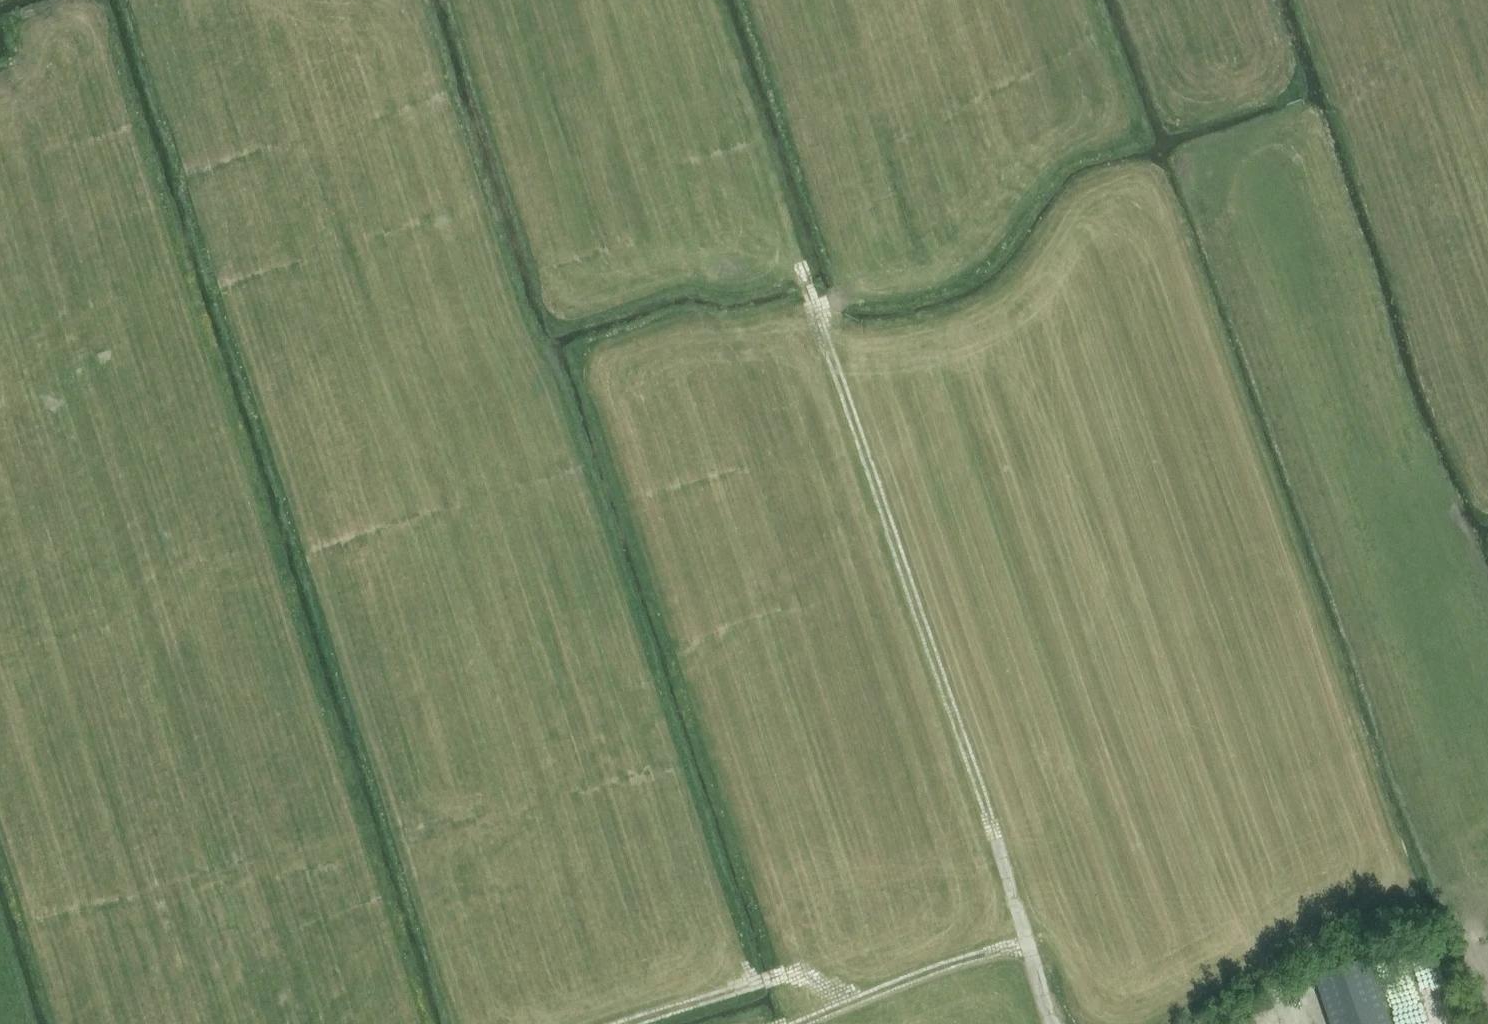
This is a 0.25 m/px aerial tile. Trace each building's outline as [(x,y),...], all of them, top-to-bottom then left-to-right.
[(1369,959),(1315,977),(1331,1023),(1392,1023),(1369,959)]
